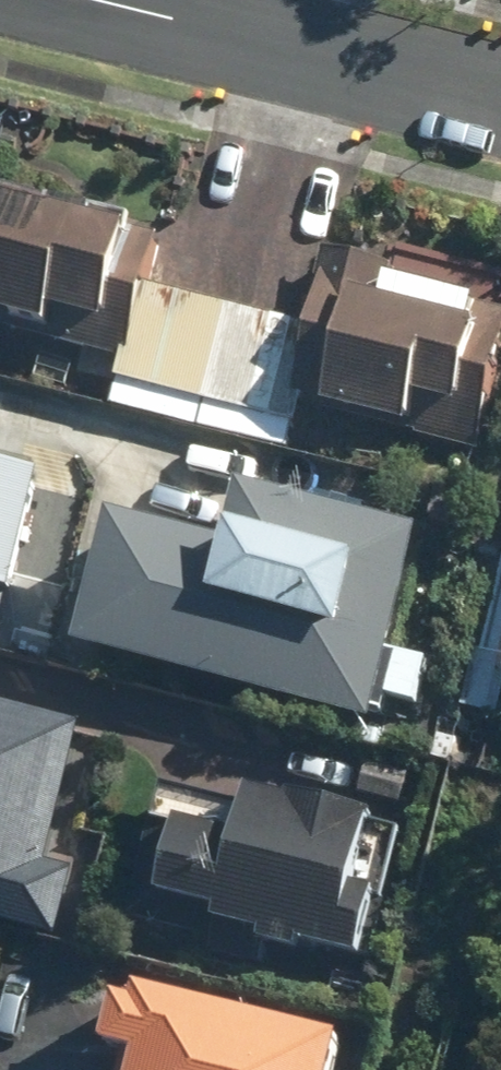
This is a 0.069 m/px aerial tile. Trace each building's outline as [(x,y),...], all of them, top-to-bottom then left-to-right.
[(54,333),(60,312),(111,326),(136,234),(0,197),(0,318),(54,333)] [(395,271),(339,259),(307,408),(412,430),(419,400),(460,409),(483,303),(392,284),(395,271)] [(315,334),(145,291),(115,412),(285,455),(315,334)] [(0,434),(0,563),(6,565),(33,441),(0,434)] [(117,518),(83,650),(374,725),(381,699),(422,710),(434,664),(395,653),(426,533),(241,486),(226,546),(117,518)] [(466,712),(497,720),(500,701),(500,569),(466,712)] [(62,944),(79,877),(48,869),(85,726),(0,704),(0,928),(62,944)] [(240,842),(153,820),(124,932),(263,968),(270,940),(362,964),(374,920),(358,916),(382,822),(254,789),(240,842)] [(118,1003),(107,1047),(128,1053),(123,1069),(341,1069),(347,1047),(139,991),(135,1008),(118,1003)]
